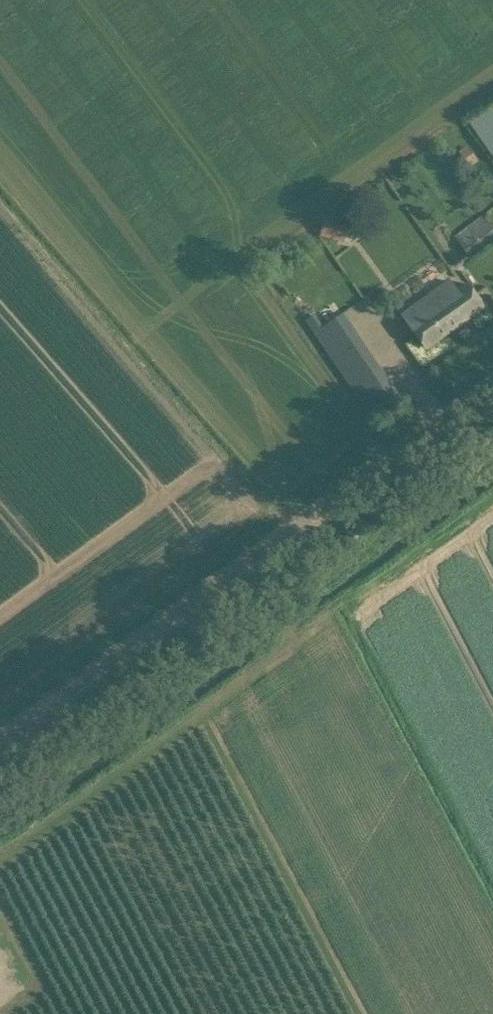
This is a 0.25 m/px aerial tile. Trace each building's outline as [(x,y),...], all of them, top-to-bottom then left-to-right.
[(488,146),(492,143),(492,113),(489,107),(470,121),(488,146)] [(478,159),(470,149),(462,156),(469,166),(478,159)] [(485,214),(456,235),(471,256),(492,240),(492,225),(485,214)] [(403,314),(415,331),(426,347),(484,306),(467,283),(457,290),(451,280),(403,314)] [(404,404),(340,314),(325,325),(313,333),(372,417),(373,417),(378,423),(404,404)]
